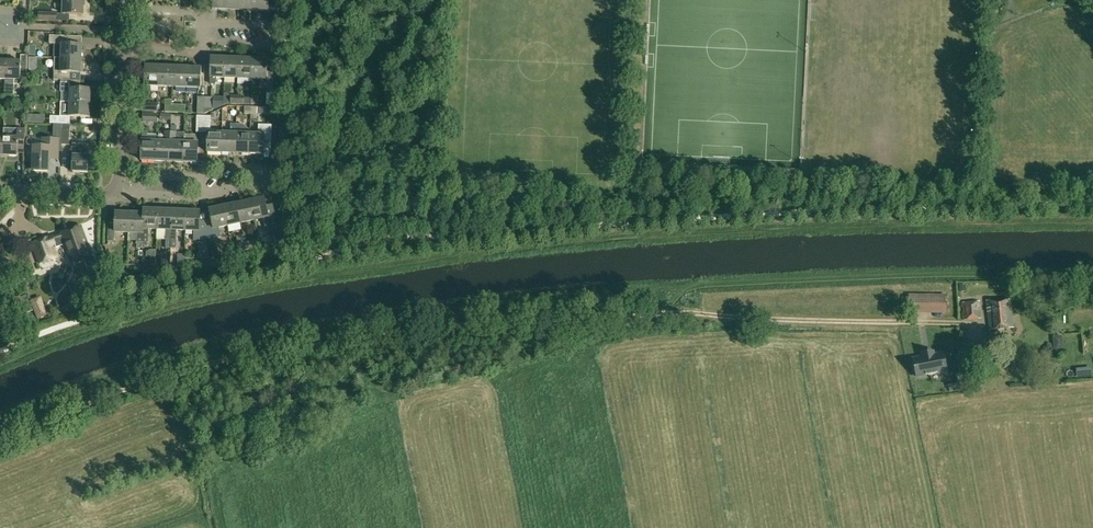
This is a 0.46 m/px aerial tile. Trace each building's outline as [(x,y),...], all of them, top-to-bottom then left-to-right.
[(57,13),(57,20),(70,21),(70,14),(83,14),(83,0),(63,0),(63,13),(57,13)] [(227,9),(228,0),(213,0),(213,8),(227,9)] [(241,9),(241,0),(228,0),(227,9),(241,9)] [(255,9),(255,0),(241,0),(241,9),(255,9)] [(255,9),(269,10),(269,0),(255,0),(255,9)] [(25,9),(27,24),(37,23),(35,7),(25,9)] [(57,20),(57,13),(57,12),(39,12),(38,20),(57,21),(57,20)] [(62,44),(61,57),(82,58),(82,44),(72,44),(72,36),(50,35),(50,43),(62,44)] [(54,79),(61,80),(61,79),(71,80),(71,72),(81,73),(82,58),(61,57),(61,72),(55,72),(54,79)] [(217,81),(217,77),(225,77),(226,57),(211,57),(210,82),(211,83),(215,84),(217,81)] [(238,84),(239,84),(240,58),(226,57),(225,77),(238,78),(238,84)] [(245,81),(253,81),(253,58),(240,58),(239,84),(241,84),(243,83),(244,82),(245,81)] [(273,93),(274,70),(267,70),(268,59),(253,58),(253,81),(253,78),(261,79),(261,88),(267,88),(266,93),(273,93)] [(21,84),(21,83),(27,83),(28,65),(21,64),(21,60),(7,60),(6,79),(14,79),(14,84),(21,84)] [(151,85),(159,86),(159,66),(145,65),(144,92),(150,92),(151,85)] [(159,86),(173,86),(173,66),(159,66),(159,86)] [(173,86),(187,87),(188,67),(173,66),(173,86)] [(201,88),(202,67),(188,67),(187,87),(201,88)] [(61,91),(71,91),(70,102),(91,102),(91,88),(81,88),(81,80),(71,80),(61,79),(61,80),(61,91)] [(214,97),(205,97),(205,109),(213,110),(214,97)] [(46,121),(51,122),(51,123),(63,123),(70,124),(71,116),(90,116),(91,102),(70,102),(70,109),(61,109),(60,116),(51,116),(51,117),(46,117),(46,121)] [(158,112),(158,111),(159,102),(144,102),(143,111),(158,112)] [(158,122),(158,114),(144,113),(143,121),(158,122)] [(212,116),(211,116),(205,115),(204,132),(209,132),(208,151),(222,152),(223,132),(210,132),(210,130),(211,130),(212,116)] [(70,144),(70,129),(70,124),(63,123),(63,128),(62,144),(70,144)] [(222,152),(236,152),(237,123),(231,123),(231,133),(223,132),(222,152)] [(236,152),(250,153),(251,133),(237,133),(237,123),(236,152)] [(264,153),(265,140),(273,140),(272,126),(259,124),(259,134),(251,133),(250,153),(264,153)] [(24,152),(25,128),(11,128),(11,136),(4,136),(4,155),(18,155),(18,151),(24,152)] [(142,160),(156,160),(157,141),(148,140),(148,131),(143,131),(142,160)] [(156,160),(170,161),(171,131),(165,131),(165,141),(157,141),(156,160)] [(170,161),(184,161),(185,142),(184,142),(177,141),(177,132),(171,131),(170,161)] [(198,162),(198,161),(199,142),(198,135),(184,134),(184,142),(185,142),(184,161),(198,162)] [(58,156),(59,139),(43,138),(43,145),(34,145),(33,169),(49,170),(50,156),(58,156)] [(71,149),(71,159),(73,159),(73,171),(88,172),(89,144),(72,143),(71,149)] [(227,198),(236,196),(235,189),(226,191),(227,198)] [(265,197),(251,200),(255,219),(263,217),(265,226),(270,225),(271,230),(279,228),(276,214),(269,215),(265,197)] [(251,200),(237,203),(241,222),(255,219),(251,200)] [(237,203),(224,206),(228,225),(241,222),(237,203)] [(213,222),(206,223),(208,238),(215,237),(221,236),(219,227),(228,225),(224,206),(210,209),(213,222)] [(149,228),(157,228),(158,209),(144,208),(144,213),(143,243),(149,244),(149,238),(149,228)] [(165,238),(166,238),(166,239),(171,239),(171,238),(173,210),(158,209),(157,228),(166,229),(165,238)] [(177,229),(186,230),(186,210),(173,210),(171,238),(171,239),(171,247),(176,248),(177,229)] [(201,211),(186,210),(186,230),(194,230),(194,239),(200,239),(208,238),(206,223),(200,224),(201,211)] [(109,225),(108,240),(115,241),(115,231),(129,232),(130,212),(116,212),(115,225),(109,225)] [(129,232),(138,232),(137,247),(143,247),(143,243),(144,213),(130,212),(129,232)] [(58,257),(53,245),(55,244),(56,247),(66,243),(73,263),(92,256),(81,225),(62,232),(33,243),(40,263),(58,257)] [(273,237),(274,243),(282,241),(280,232),(276,233),(273,237)] [(248,249),(260,246),(259,239),(246,242),(248,249)] [(241,250),(248,249),(246,242),(239,243),(241,250)] [(908,294),(908,313),(945,313),(946,294),(908,294)] [(1014,327),(1010,299),(986,300),(990,330),(1014,327)] [(39,316),(50,313),(46,300),(35,303),(39,316)] [(962,302),(963,320),(982,318),(981,300),(962,302)] [(23,306),(29,320),(36,316),(30,303),(23,306)] [(1063,349),(1062,335),(1053,336),(1054,350),(1063,349)] [(934,353),(922,355),(922,357),(914,358),(917,377),(946,372),(943,353),(934,355),(934,353)]
